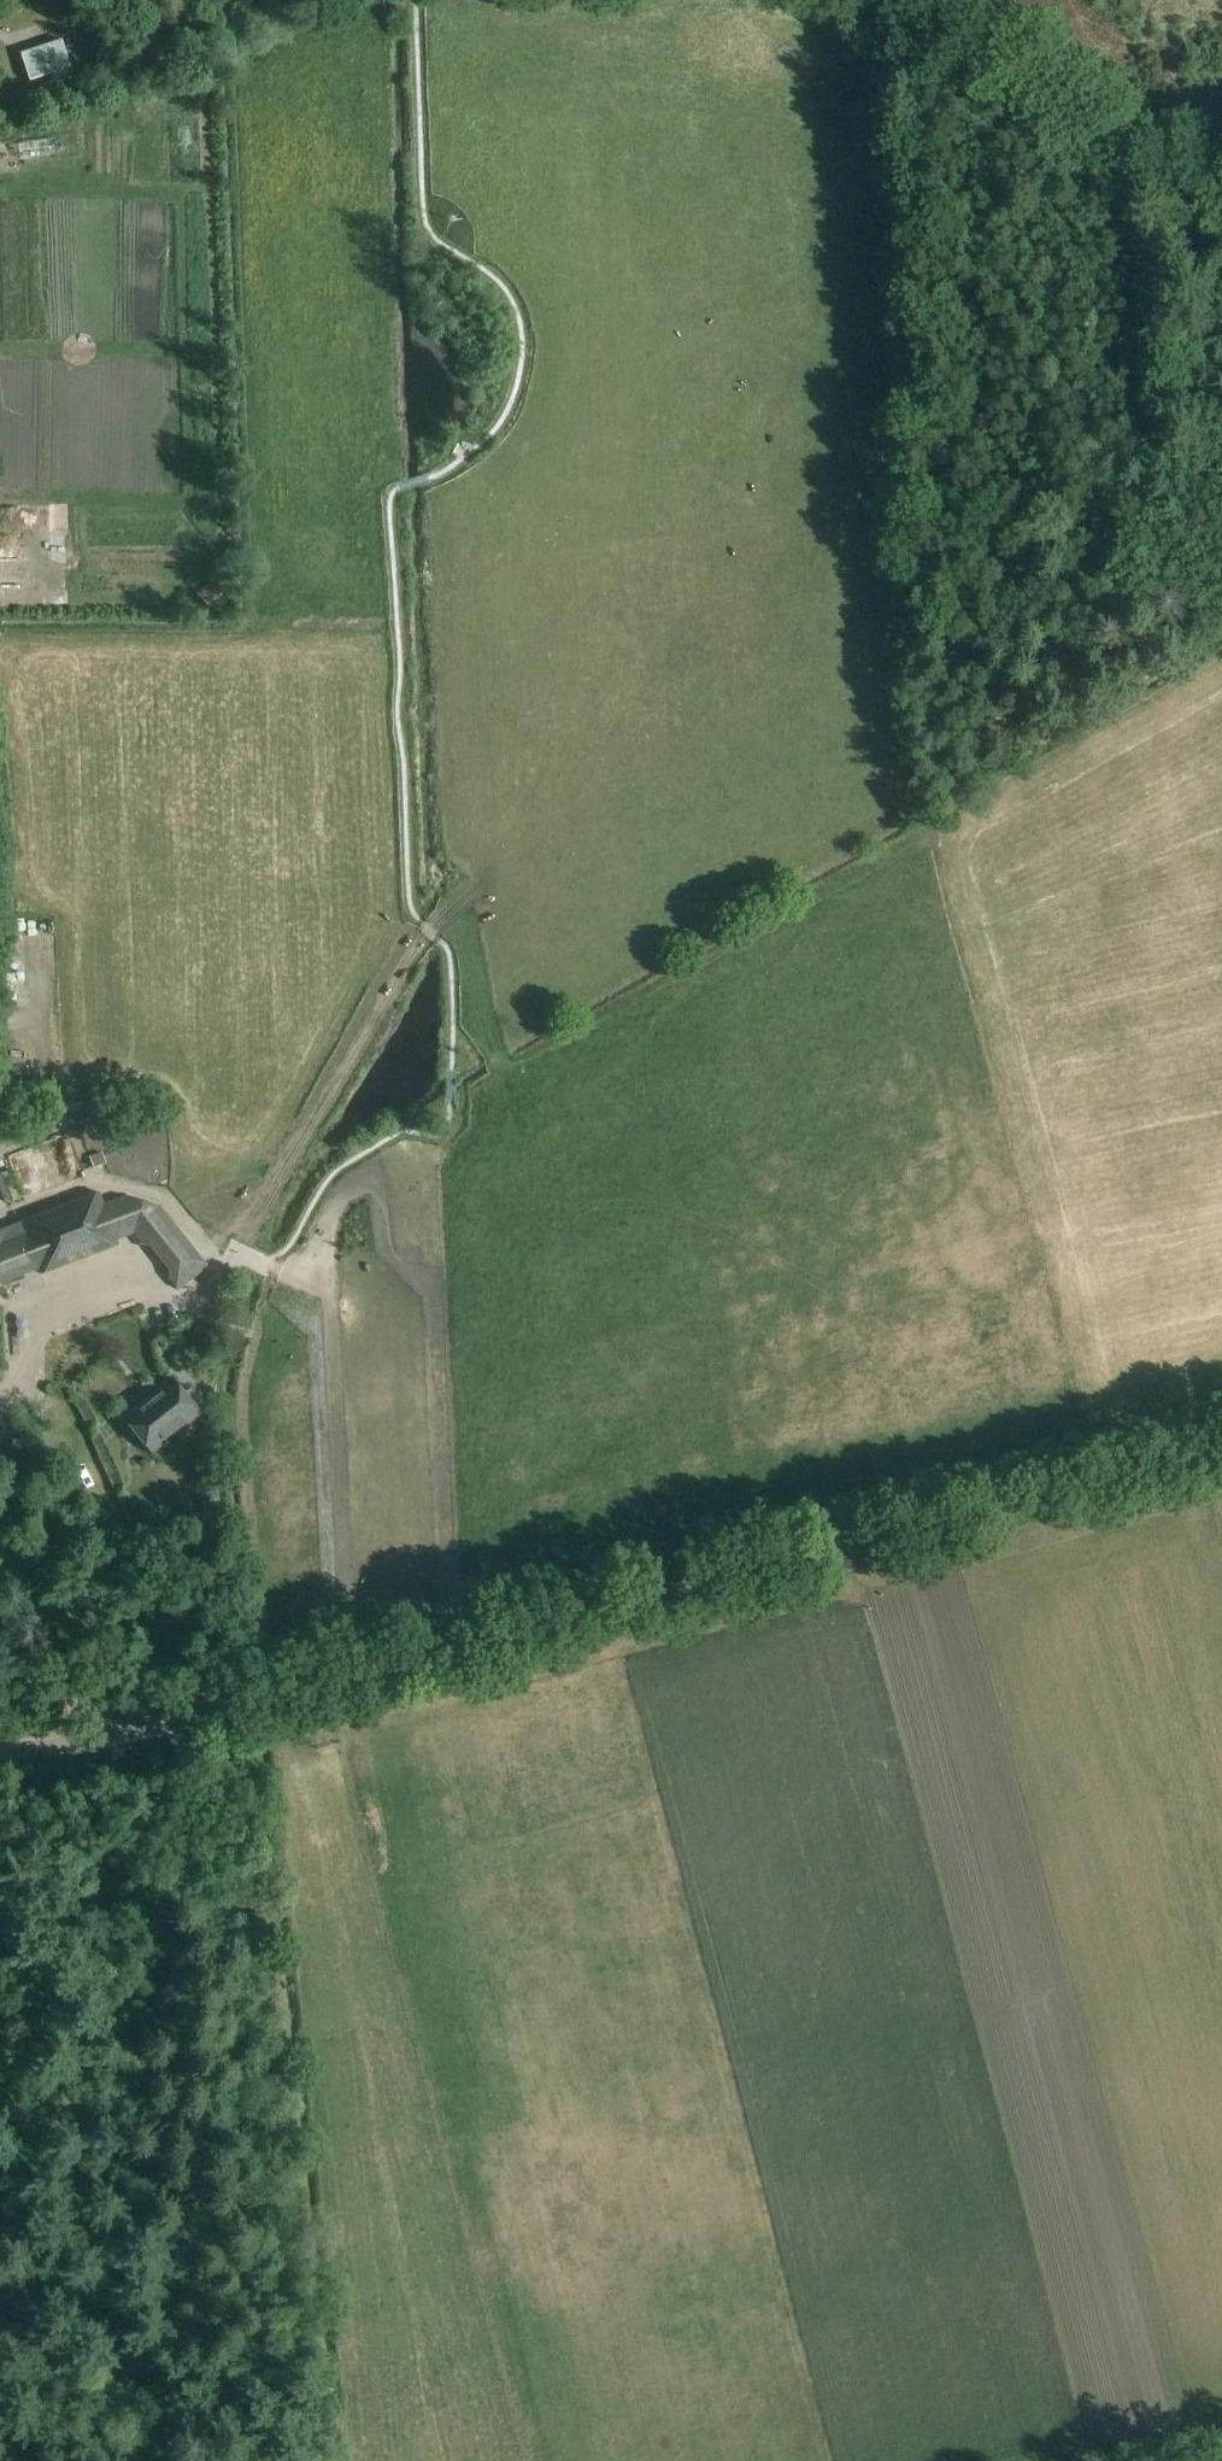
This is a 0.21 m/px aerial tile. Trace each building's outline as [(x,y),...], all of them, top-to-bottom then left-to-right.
[(0,1243),(0,1282),(39,1267),(41,1272),(119,1243),(116,1237),(134,1231),(179,1288),(208,1265),(161,1206),(124,1196),(104,1204),(99,1192),(0,1229),(0,1243)] [(141,1337),(156,1330),(149,1315),(134,1322),(141,1337)] [(171,1377),(147,1396),(176,1432),(200,1413),(171,1377)] [(147,1396),(124,1415),(152,1451),(176,1432),(147,1396)]
